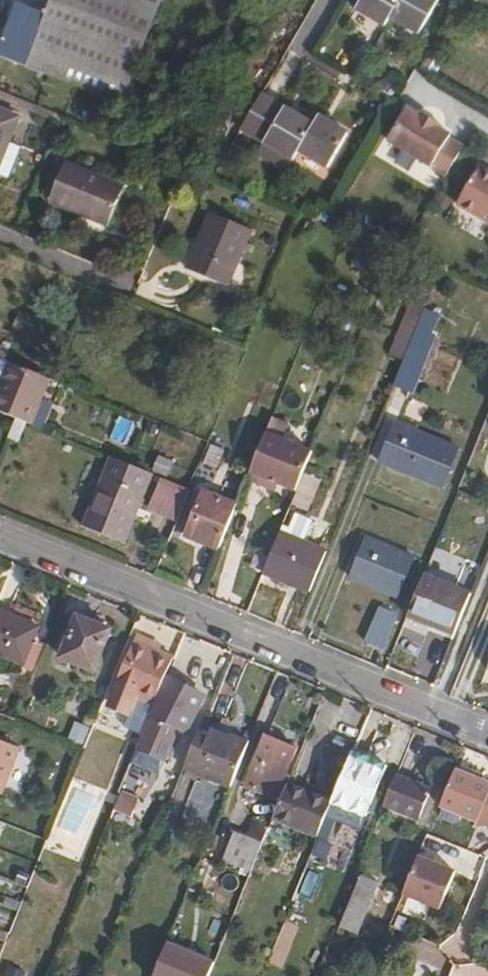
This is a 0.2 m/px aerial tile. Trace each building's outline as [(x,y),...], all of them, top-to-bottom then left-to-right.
[(44,22),(29,62),(25,75),(119,109),(159,0),(52,0),(44,22)] [(382,32),(386,25),(414,40),(438,0),(361,0),(352,15),(382,32)] [(29,62),(44,22),(14,11),(0,47),(0,51),(29,62)] [(25,75),(29,62),(0,51),(0,65),(25,75)] [(312,123),(260,94),(236,137),(259,150),(287,166),(291,158),(320,175),(345,131),(316,115),(312,123)] [(420,116),(407,109),(388,140),(446,175),(464,147),(449,139),(451,135),(438,128),(439,125),(421,114),(420,116)] [(17,118),(0,111),(0,161),(17,118)] [(287,166),(259,150),(250,165),(278,181),(287,166)] [(66,160),(49,203),(108,226),(126,184),(66,160)] [(479,166),(457,203),(487,221),(487,171),(479,166)] [(200,242),(188,270),(228,286),(252,228),(210,210),(197,241),(200,242)] [(417,327),(394,384),(413,392),(436,335),(417,327)] [(9,415),(29,423),(48,376),(9,360),(0,384),(0,411),(9,415)] [(396,421),(379,460),(442,487),(459,448),(396,421)] [(316,452),(269,433),(253,472),(300,491),(316,452)] [(119,460),(109,456),(105,468),(114,471),(119,460)] [(114,471),(105,468),(83,524),(123,540),(151,473),(119,460),(114,471)] [(150,508),(177,519),(190,487),(163,477),(150,508)] [(200,546),(218,553),(236,509),(201,496),(186,533),(202,540),(200,546)] [(281,531),(264,573),(310,591),(327,549),(281,531)] [(366,536),(350,577),(396,597),(413,555),(366,536)] [(424,577),(409,617),(454,636),(470,596),(424,577)] [(379,608),(365,642),(382,648),(396,615),(379,608)] [(10,610),(9,615),(38,627),(39,621),(10,610)] [(22,664),(31,643),(38,627),(9,615),(0,611),(0,655),(22,664)] [(111,630),(79,618),(63,656),(95,669),(111,630)] [(137,634),(127,658),(166,674),(167,674),(174,656),(159,650),(152,647),(155,641),(137,634)] [(161,644),(155,641),(152,647),(159,650),(161,644)] [(22,664),(34,669),(42,648),(31,643),(22,664)] [(166,674),(127,658),(109,701),(131,711),(137,696),(154,704),(166,674)] [(168,675),(140,744),(168,758),(180,730),(188,734),(199,710),(191,706),(198,691),(198,690),(168,675)] [(206,695),(198,691),(191,706),(199,710),(206,695)] [(201,727),(184,769),(229,788),(246,746),(201,727)] [(248,783),(279,796),(299,745),(268,733),(248,783)] [(102,787),(111,759),(98,755),(102,743),(94,740),(81,780),(102,787)] [(1,794),(19,749),(0,741),(0,793),(1,794)] [(168,758),(140,744),(134,759),(162,773),(168,758)] [(335,796),(329,810),(362,824),(388,760),(355,747),(335,796)] [(443,805),(478,819),(487,795),(487,781),(458,769),(443,805)] [(386,801),(419,814),(430,786),(398,773),(386,801)] [(274,812),(312,827),(325,792),(288,777),(281,796),(274,812)] [(123,786),(115,805),(134,812),(141,792),(123,786)] [(312,827),(321,830),(329,810),(335,796),(325,792),(312,827)] [(386,801),(384,807),(417,821),(419,814),(386,801)] [(437,806),(434,816),(457,824),(460,813),(437,806)] [(225,861),(250,872),(264,837),(238,826),(225,861)] [(455,872),(418,856),(402,893),(440,909),(455,872)] [(265,866),(252,896),(273,904),(278,894),(283,895),(291,877),(265,866)] [(362,874),(342,926),(357,932),(379,881),(362,874)] [(9,932),(0,928),(0,939),(6,941),(9,932)] [(170,944),(157,975),(212,975),(217,963),(170,944)]
